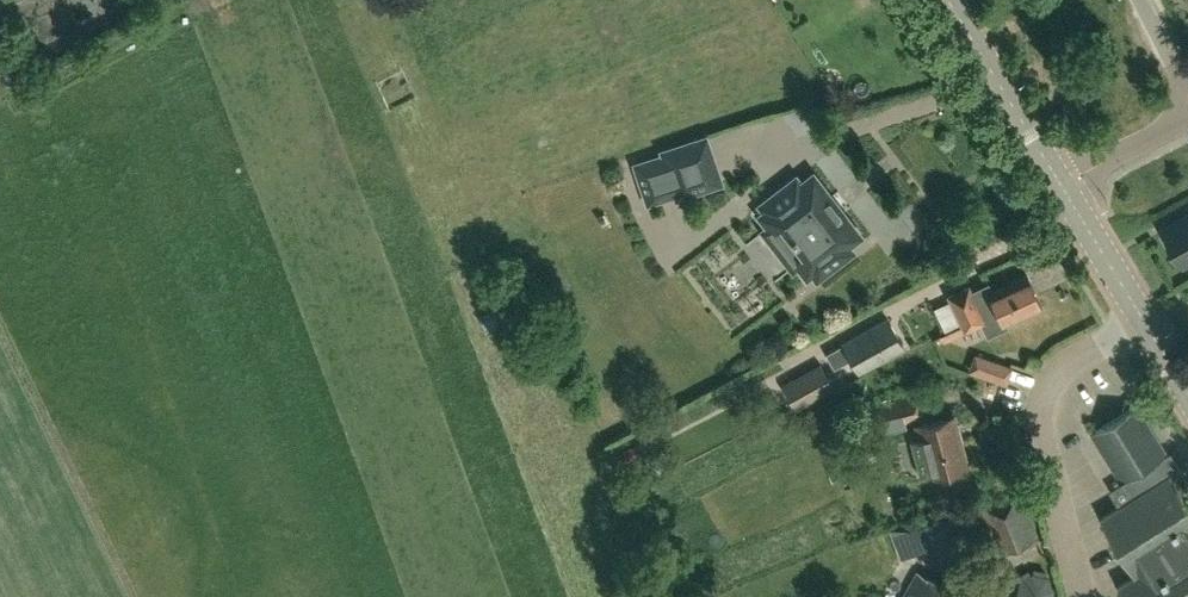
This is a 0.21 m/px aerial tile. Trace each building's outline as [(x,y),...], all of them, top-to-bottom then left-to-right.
[(646,205),(720,181),(705,136),(662,150),(663,154),(633,164),(646,205)] [(755,215),(806,280),(815,273),(817,275),(851,249),(850,247),(865,236),(814,170),(798,181),(795,177),(761,203),(765,208),(755,215)] [(1165,227),(1168,231),(1162,234),(1169,246),(1174,243),(1184,261),(1187,258),(1187,215),(1165,227)] [(969,286),(948,295),(950,300),(961,323),(965,330),(982,322),(988,334),(1006,326),(1004,321),(1041,304),(1027,275),(992,292),(989,285),(972,292),(969,286)] [(859,371),(904,347),(887,317),(842,342),(843,343),(826,352),(834,367),(851,357),(859,371)] [(796,410),(812,400),(835,387),(821,361),(781,384),(796,410)] [(1010,367),(993,361),(987,377),(1004,383),(1010,367)] [(871,432),(905,422),(905,419),(926,416),(921,396),(865,410),(871,432)] [(1173,473),(1176,472),(1166,455),(1169,454),(1138,404),(1093,432),(1123,482),(1128,479),(1137,495),(1103,516),(1138,573),(1120,584),(1129,596),(1187,596),(1187,498),(1173,473)] [(930,473),(966,464),(954,415),(918,423),(921,436),(912,438),(920,473),(929,470),(930,473)] [(627,460),(639,456),(635,447),(623,452),(627,460)] [(1020,489),(975,506),(993,553),(1040,536),(1020,489)] [(910,528),(889,529),(899,558),(933,545),(941,567),(990,548),(972,504),(910,528)] [(958,592),(916,570),(902,596),(956,596),(958,592)]
